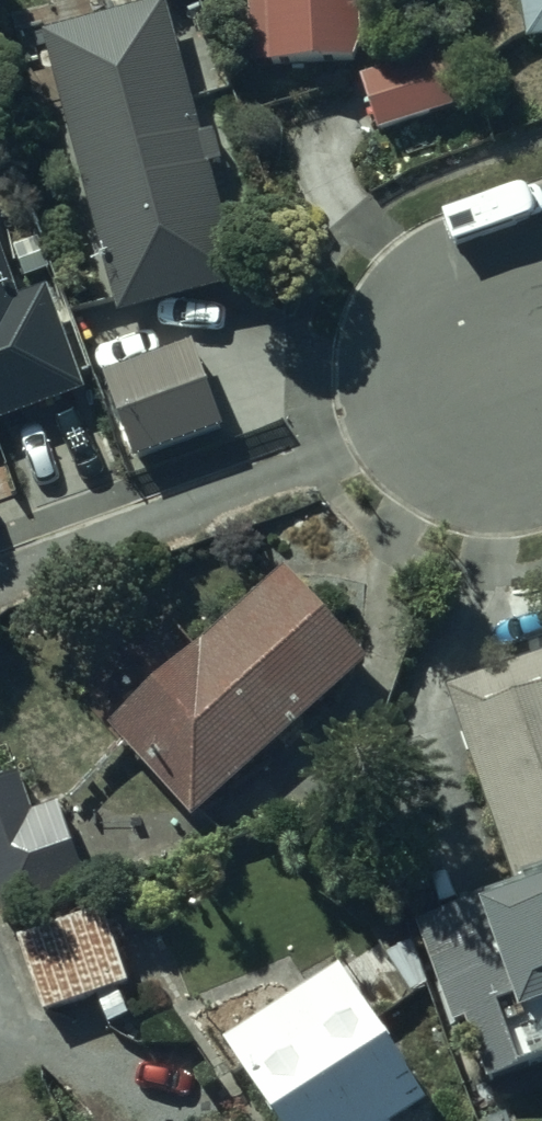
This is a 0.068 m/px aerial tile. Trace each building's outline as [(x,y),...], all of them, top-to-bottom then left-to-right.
[(246,67),(361,63),(359,0),(243,0),(246,67)] [(522,44),(541,40),(541,0),(515,0),(522,44)] [(168,5),(49,35),(120,310),(236,280),(208,168),(227,163),(218,130),(201,134),(168,5)] [(446,48),(357,76),(375,134),(464,107),(446,48)] [(97,402),(65,307),(50,312),(43,290),(16,299),(0,252),(0,435),(97,402)] [(131,463),(223,430),(192,343),(98,376),(131,463)] [(281,571),(104,728),(189,824),(365,664),(281,571)] [(442,692),(515,888),(412,926),(449,1028),(463,1023),(485,1082),(541,1061),(541,657),(442,692)] [(0,774),(0,915),(3,924),(89,892),(56,803),(36,810),(20,766),(0,774)] [(101,908),(12,941),(40,1017),(129,984),(101,908)] [(221,1040),(272,1120),(395,1120),(424,1102),(337,967),(221,1040)]
